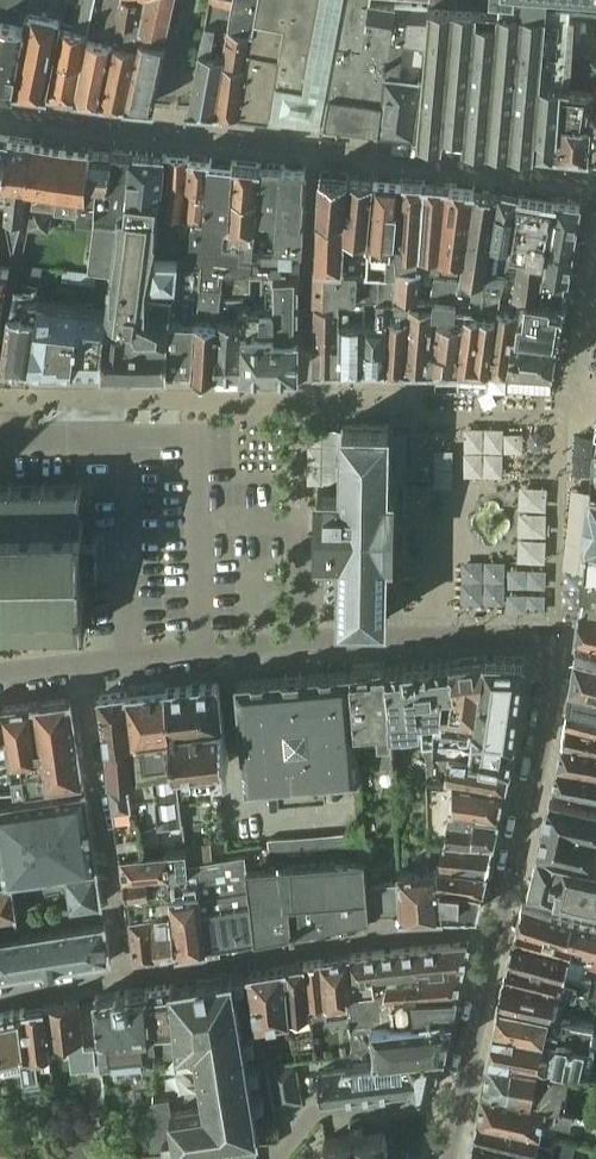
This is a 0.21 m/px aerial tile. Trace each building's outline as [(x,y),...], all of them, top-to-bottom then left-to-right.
[(14,87),(31,0),(0,0),(0,85),(14,87)] [(61,23),(62,16),(64,16),(68,0),(31,0),(14,87),(48,91),(61,23)] [(89,29),(88,28),(94,0),(78,0),(72,26),(61,23),(48,91),(75,95),(75,96),(89,29)] [(75,96),(100,99),(113,41),(121,0),(94,0),(88,28),(89,29),(75,96)] [(145,0),(121,0),(113,41),(100,99),(125,102),(126,102),(143,26),(139,25),(145,0)] [(139,25),(143,26),(126,102),(151,104),(152,104),(152,102),(168,27),(169,23),(174,0),(145,0),(139,25)] [(233,0),(209,0),(201,41),(194,79),(190,107),(215,108),(231,7),(233,0)] [(231,7),(215,108),(215,109),(239,111),(240,110),(258,0),(233,0),(231,7)] [(284,24),(288,0),(258,0),(240,110),(269,114),(269,113),(277,64),(284,24)] [(319,0),(288,0),(284,24),(313,30),(319,0)] [(396,3),(380,0),(369,0),(365,29),(347,28),(346,37),(342,42),(332,40),(318,118),(324,119),(324,120),(325,120),(379,127),(396,3)] [(369,0),(340,0),(332,40),(342,42),(346,37),(347,28),(365,29),(369,0)] [(574,53),(575,11),(546,9),(490,5),(490,0),(430,0),(429,5),(396,3),(379,127),(418,132),(421,132),(421,131),(442,134),(442,135),(444,136),(444,134),(464,137),(464,138),(467,138),(467,137),(487,140),(491,141),(531,145),(535,146),(536,145),(556,147),(556,148),(560,148),(566,80),(574,80),(574,73),(574,53)] [(594,33),(595,13),(575,11),(574,53),(595,55),(595,34),(594,33)] [(306,68),(313,30),(284,24),(277,64),(306,68)] [(574,53),(574,73),(595,75),(595,55),(574,53)] [(297,116),(306,68),(277,64),(269,113),(271,113),(271,114),(299,117),(299,116),(297,116)] [(595,94),(595,76),(595,75),(574,73),(574,80),(566,80),(560,148),(590,152),(595,94)] [(9,136),(0,135),(0,199),(2,200),(6,200),(9,183),(4,182),(9,136)] [(27,184),(34,140),(9,136),(4,182),(9,183),(27,184)] [(67,144),(64,144),(36,140),(34,140),(27,184),(31,185),(36,186),(33,200),(58,204),(67,144)] [(85,196),(91,148),(67,144),(58,204),(77,208),(79,195),(85,196)] [(127,193),(131,151),(115,149),(114,149),(114,150),(91,147),(91,148),(85,196),(79,195),(77,208),(76,215),(93,219),(96,200),(119,202),(126,202),(127,193)] [(131,151),(127,193),(160,196),(162,166),(164,166),(165,155),(165,154),(154,153),(131,151)] [(204,224),(210,158),(190,156),(184,155),(165,154),(164,166),(162,166),(160,196),(159,210),(155,253),(178,255),(189,256),(192,223),(204,224)] [(192,223),(189,256),(203,258),(200,279),(222,281),(224,267),(246,268),(251,269),(252,268),(253,249),(255,235),(256,225),(259,164),(212,159),(210,158),(204,224),(192,223)] [(255,235),(253,249),(265,249),(274,250),(275,245),(277,220),(279,192),(282,165),(262,164),(261,164),(260,164),(259,164),(256,225),(255,235)] [(282,165),(279,192),(277,220),(303,221),(306,167),(282,165)] [(346,215),(350,174),(322,171),(319,212),(320,212),(320,218),(345,219),(346,215)] [(355,246),(363,175),(350,174),(346,215),(345,219),(345,238),(344,244),(355,246)] [(368,231),(375,177),(363,175),(355,246),(361,246),(361,250),(356,249),(356,253),(344,252),(343,268),(346,269),(366,271),(368,231)] [(396,262),(403,179),(375,176),(375,177),(368,231),(366,271),(367,271),(367,272),(395,273),(395,272),(396,272),(396,262)] [(440,253),(448,183),(426,181),(423,181),(414,180),(413,180),(412,180),(404,179),(403,179),(396,262),(422,265),(436,266),(437,253),(440,253)] [(23,219),(27,184),(9,183),(6,200),(5,218),(7,218),(12,252),(13,253),(23,219)] [(436,266),(432,294),(445,296),(458,297),(476,186),(462,184),(448,183),(440,253),(437,253),(436,266)] [(486,272),(499,188),(497,187),(478,186),(476,186),(458,297),(458,301),(474,303),(482,305),(484,287),(486,272)] [(493,288),(510,190),(499,188),(486,272),(484,287),(493,288)] [(504,288),(520,192),(510,190),(493,288),(502,289),(504,288)] [(520,192),(504,288),(523,290),(537,195),(525,193),(520,192)] [(106,308),(105,322),(101,367),(168,367),(170,335),(174,288),(149,285),(150,276),(175,277),(178,255),(155,253),(159,210),(160,196),(127,193),(126,202),(119,202),(118,207),(118,208),(110,274),(106,308)] [(537,195),(523,290),(540,293),(542,273),(544,255),(555,198),(552,197),(542,196),(537,195)] [(542,273),(540,293),(546,294),(565,297),(568,275),(568,274),(580,205),(569,200),(557,199),(557,198),(555,198),(544,255),(542,273)] [(53,210),(35,206),(32,206),(28,228),(49,231),(53,210)] [(345,238),(345,219),(320,218),(319,237),(317,266),(343,268),(344,252),(344,244),(345,238)] [(301,245),(302,231),(303,221),(277,220),(275,245),(301,247),(302,245),(301,245)] [(252,268),(251,269),(259,269),(264,269),(264,271),(275,270),(300,270),(301,247),(275,245),(274,250),(265,249),(253,249),(252,268)] [(192,368),(200,279),(203,258),(189,256),(178,255),(175,277),(174,288),(170,335),(168,367),(192,368)] [(432,295),(432,294),(436,266),(422,265),(419,293),(411,293),(406,365),(428,365),(434,296),(432,295)] [(11,267),(0,266),(0,283),(7,284),(7,282),(10,268),(11,268),(11,267)] [(345,293),(346,269),(343,268),(317,266),(316,300),(316,308),(316,309),(340,310),(340,293),(345,293)] [(221,295),(215,368),(299,369),(299,365),(299,345),(299,340),(299,333),(276,332),(275,298),(261,300),(261,306),(245,306),(245,295),(252,295),(252,277),(260,278),(259,269),(251,269),(246,268),(224,267),(222,281),(221,295)] [(264,269),(259,269),(260,278),(262,278),(261,300),(275,298),(276,332),(299,333),(300,297),(300,290),(275,291),(275,270),(264,271),(264,269)] [(300,290),(300,270),(275,270),(275,291),(300,290)] [(215,368),(221,295),(222,281),(200,279),(192,368),(215,368)] [(498,307),(499,307),(502,289),(493,288),(484,287),(482,305),(490,306),(489,313),(473,311),(474,303),(458,301),(455,320),(463,321),(457,366),(490,367),(498,307)] [(519,310),(516,328),(558,334),(565,297),(546,294),(540,293),(523,290),(519,310)] [(365,307),(366,295),(345,293),(340,293),(340,310),(339,347),(338,366),(363,365),(364,317),(365,307)] [(394,293),(393,297),(388,297),(385,364),(406,365),(411,293),(394,293)] [(36,320),(39,301),(39,297),(12,294),(2,362),(2,365),(28,366),(35,319),(36,320)] [(457,366),(463,321),(455,320),(458,301),(458,297),(445,296),(432,294),(432,295),(434,296),(428,365),(432,365),(457,366)] [(385,364),(388,297),(366,295),(365,307),(364,317),(363,365),(385,364)] [(35,319),(28,366),(101,367),(105,322),(106,308),(39,301),(36,320),(35,319)] [(498,307),(490,367),(508,368),(513,328),(516,328),(519,310),(516,309),(499,307),(498,307)] [(339,347),(340,310),(316,309),(316,313),(316,334),(316,341),(316,347),(339,347)] [(513,328),(508,368),(543,370),(553,370),(558,334),(516,328),(513,328)] [(338,366),(339,347),(316,347),(316,367),(338,366)] [(399,512),(399,489),(390,489),(392,425),(345,424),(344,487),(320,486),(318,552),(342,552),(341,617),(388,618),(389,555),(398,555),(399,532),(401,532),(401,522),(401,512),(399,512)] [(84,628),(83,573),(97,573),(97,556),(97,540),(83,540),(82,484),(0,485),(0,630),(84,628)] [(590,490),(587,516),(584,544),(587,545),(595,547),(595,491),(590,490)] [(587,545),(584,570),(585,570),(595,573),(595,547),(587,545)] [(585,570),(583,592),(595,595),(595,573),(585,570)] [(583,592),(581,605),(595,608),(595,595),(583,592)] [(581,605),(580,608),(577,633),(595,638),(595,608),(581,605)] [(576,651),(574,667),(595,673),(595,656),(576,651)] [(469,754),(486,657),(452,661),(455,688),(445,689),(442,712),(442,714),(463,717),(461,732),(435,728),(434,739),(423,740),(424,747),(428,758),(428,776),(433,776),(434,750),(450,751),(469,754)] [(488,657),(486,657),(469,754),(468,758),(509,765),(525,665),(518,658),(488,657)] [(442,712),(445,689),(455,688),(452,661),(387,667),(393,741),(414,739),(413,726),(421,725),(420,713),(442,712)] [(393,741),(387,667),(352,671),(359,740),(379,739),(380,745),(377,746),(378,766),(380,766),(381,780),(395,779),(393,741)] [(574,667),(572,683),(595,689),(595,673),(574,667)] [(359,740),(352,671),(352,670),(351,670),(236,681),(246,787),(279,784),(280,795),(327,791),(327,780),(359,777),(356,744),(359,744),(359,740)] [(229,764),(219,682),(167,687),(176,770),(229,764)] [(569,704),(595,710),(595,689),(572,683),(570,703),(569,704)] [(176,770),(167,687),(127,691),(132,731),(138,775),(129,776),(132,803),(136,803),(138,824),(158,822),(159,828),(183,824),(176,770)] [(132,731),(127,691),(101,694),(106,734),(132,731)] [(76,739),(70,696),(37,701),(43,744),(76,739)] [(43,744),(37,701),(3,705),(9,749),(43,744)] [(569,704),(567,720),(595,727),(595,710),(569,704)] [(3,705),(0,706),(0,762),(11,760),(9,749),(3,705)] [(564,739),(595,747),(595,727),(567,720),(564,739)] [(138,775),(132,731),(106,734),(121,854),(142,852),(138,824),(136,803),(132,803),(129,776),(138,775)] [(82,782),(76,739),(43,744),(9,749),(11,760),(15,791),(25,790),(43,788),(82,782)] [(558,765),(595,771),(595,747),(564,739),(558,765)] [(505,786),(509,765),(468,758),(469,754),(450,751),(446,776),(505,786)] [(558,765),(554,784),(595,794),(595,771),(558,765)] [(501,805),(505,786),(446,776),(433,776),(428,776),(429,794),(501,805)] [(85,792),(0,805),(0,846),(5,885),(13,884),(66,876),(97,871),(85,792)] [(493,839),(501,805),(429,794),(430,835),(435,836),(493,839)] [(550,797),(537,850),(595,862),(595,858),(595,807),(550,797)] [(487,867),(493,839),(435,836),(436,863),(438,863),(486,867),(487,867)] [(189,872),(188,862),(186,849),(142,852),(121,854),(125,877),(170,874),(189,872)] [(595,868),(595,862),(537,850),(528,888),(588,903),(595,868)] [(444,911),(441,884),(439,865),(429,866),(428,851),(417,851),(418,867),(405,867),(407,911),(444,911)] [(255,937),(247,868),(245,854),(188,862),(189,872),(198,871),(207,945),(255,937)] [(374,915),(369,884),(367,858),(307,863),(312,926),(369,916),(374,915)] [(312,926),(307,863),(247,868),(255,937),(312,926)] [(483,887),(486,867),(438,863),(439,865),(441,884),(483,887)] [(588,903),(595,905),(595,868),(588,903)] [(101,903),(97,871),(66,876),(70,907),(101,903)] [(198,871),(189,872),(170,874),(171,895),(178,950),(207,945),(198,871)] [(150,898),(171,895),(170,874),(125,877),(135,957),(157,953),(150,898)] [(400,882),(369,884),(374,915),(378,915),(378,913),(401,912),(400,882)] [(13,884),(5,885),(0,886),(0,918),(18,916),(13,884)] [(477,910),(483,887),(441,884),(444,911),(477,910)] [(178,950),(171,895),(150,898),(157,953),(178,950)] [(542,933),(548,909),(522,902),(516,926),(542,933)] [(560,938),(567,914),(548,909),(542,933),(560,938)] [(578,942),(583,919),(567,914),(560,938),(578,942)] [(583,919),(578,942),(595,947),(595,922),(583,919)] [(104,924),(0,939),(0,977),(110,961),(104,924)] [(578,942),(560,938),(542,933),(516,926),(507,959),(565,974),(580,978),(585,959),(592,961),(595,947),(578,942)] [(469,942),(415,947),(418,994),(457,991),(469,942)] [(418,994),(415,947),(380,951),(383,975),(387,974),(388,978),(386,989),(385,996),(418,994)] [(383,975),(380,951),(363,952),(337,956),(322,959),(327,1017),(348,1013),(347,1000),(349,999),(348,991),(375,989),(373,976),(383,975)] [(327,1017),(322,959),(306,962),(311,1019),(327,1017)] [(565,974),(507,959),(504,973),(561,987),(561,989),(595,998),(595,983),(590,981),(589,987),(563,981),(565,974)] [(311,1019),(306,962),(286,966),(291,1017),(300,1016),(303,1036),(313,1034),(311,1019)] [(291,1017),(286,966),(249,972),(255,1025),(291,1019),(291,1017)] [(244,1003),(249,1003),(244,973),(172,984),(177,1051),(197,1048),(207,1109),(177,1114),(174,1099),(152,1103),(150,1151),(230,1143),(229,1139),(245,1136),(246,1144),(256,1143),(260,1143),(254,1104),(266,1103),(264,1092),(253,1094),(250,1076),(261,1074),(259,1063),(248,1064),(245,1047),(256,1045),(254,1034),(243,1035),(240,1017),(246,1016),(244,1003)] [(504,973),(499,999),(557,1012),(558,1011),(563,1012),(592,1017),(595,999),(595,998),(561,989),(561,987),(504,973)] [(177,1051),(172,984),(151,987),(155,1054),(177,1051)] [(155,1054),(151,987),(95,996),(101,1065),(130,1063),(136,1086),(153,1085),(155,1054)] [(349,999),(347,1000),(348,1013),(351,1030),(352,1047),(354,1059),(444,1050),(457,991),(418,994),(385,996),(386,989),(375,990),(375,989),(348,991),(349,999)] [(79,998),(44,1003),(49,1042),(68,1040),(69,1045),(85,1043),(79,998)] [(591,1047),(595,1023),(563,1016),(563,1012),(558,1011),(557,1012),(499,999),(493,1027),(585,1046),(591,1047)] [(49,1042),(44,1003),(25,1006),(22,1007),(33,1087),(41,1085),(37,1055),(50,1053),(49,1042)] [(22,1007),(0,1013),(0,1053),(2,1062),(1,1073),(23,1069),(25,1088),(33,1087),(22,1007)] [(580,1072),(585,1046),(493,1027),(488,1055),(483,1088),(564,1107),(568,1088),(566,1088),(569,1075),(543,1070),(541,1077),(536,1076),(539,1065),(548,1066),(548,1065),(580,1072)] [(436,1086),(443,1052),(444,1050),(354,1059),(354,1062),(318,1067),(322,1099),(436,1086)] [(303,1102),(297,1060),(267,1064),(275,1106),(303,1102)] [(574,1110),(564,1107),(483,1088),(478,1116),(540,1130),(554,1133),(557,1120),(571,1124),(574,1110)] [(537,1143),(540,1130),(478,1116),(474,1135),(535,1151),(552,1155),(554,1147),(537,1143)] [(385,1133),(364,1135),(363,1128),(351,1129),(350,1137),(324,1139),(326,1157),(316,1158),(315,1158),(388,1158),(385,1133)] [(535,1151),(474,1135),(469,1157),(478,1158),(533,1158),(535,1151)] [(57,1142),(58,1158),(78,1158),(107,1156),(106,1137),(57,1142)] [(233,1158),(257,1158),(256,1143),(246,1144),(232,1145),(233,1158)]
